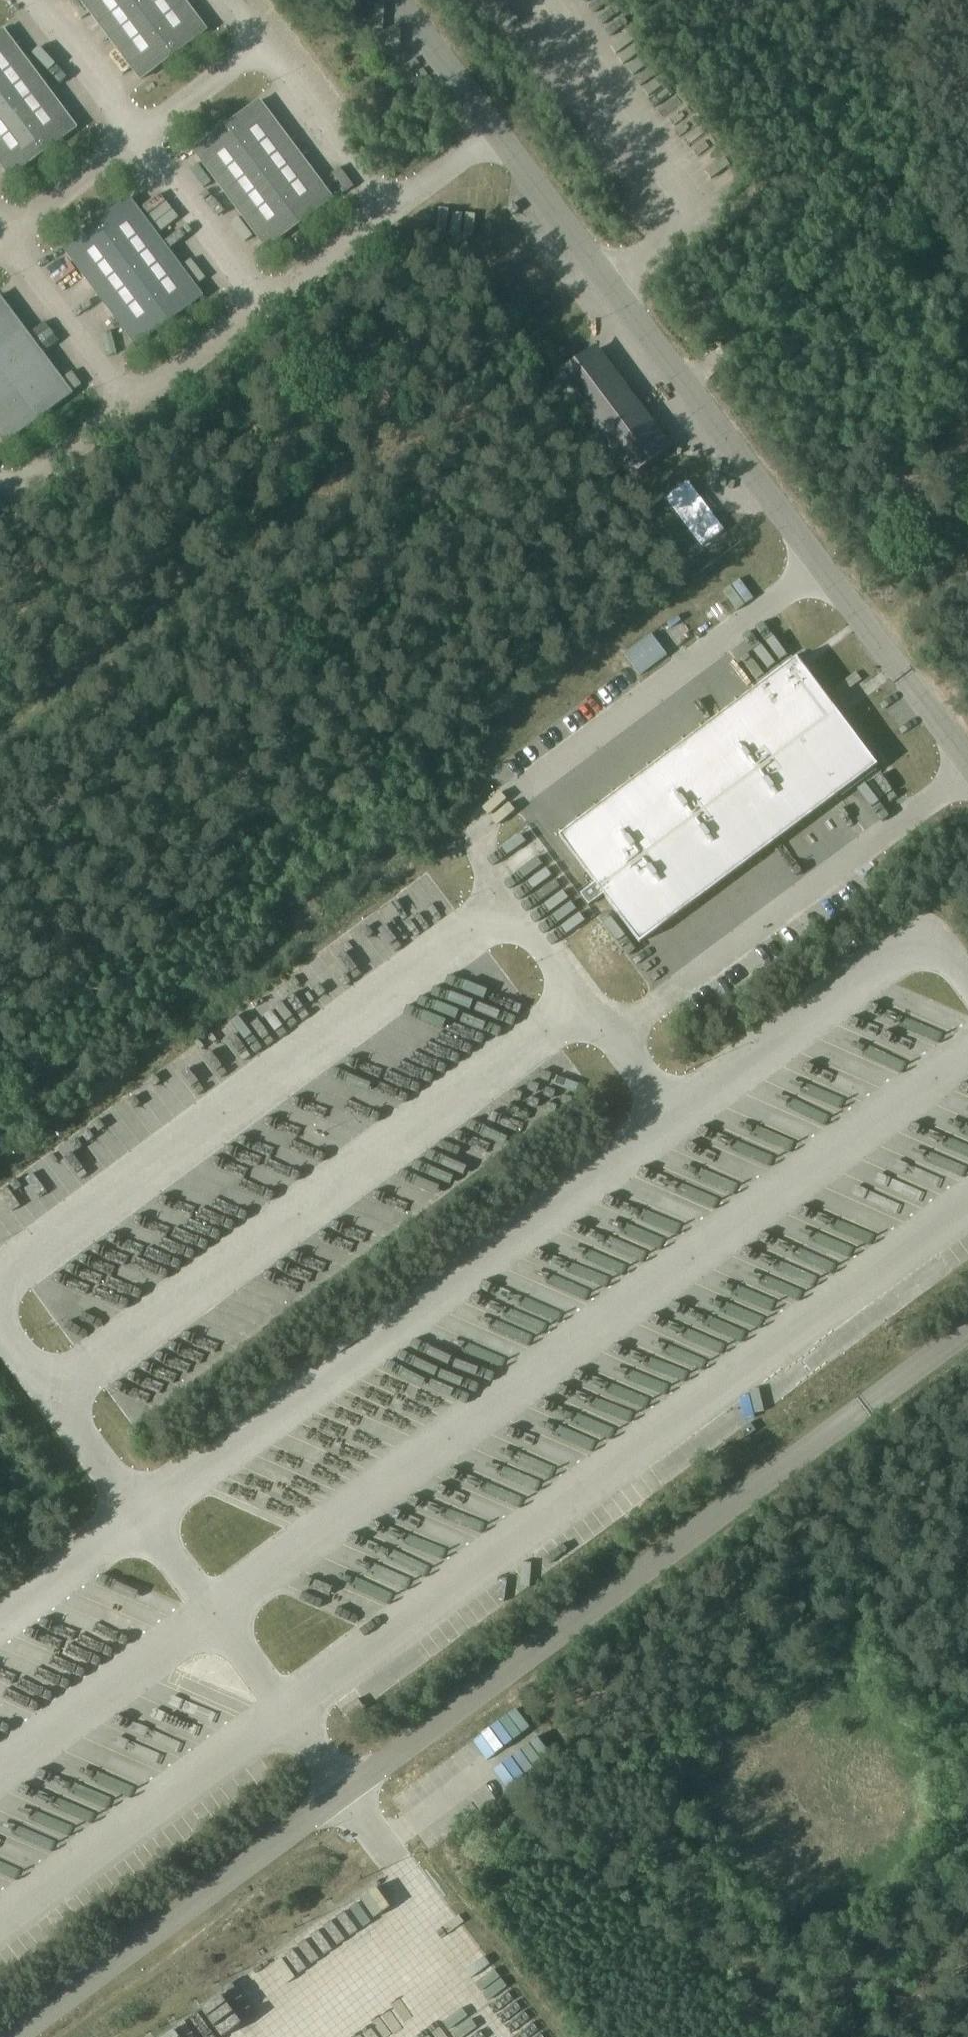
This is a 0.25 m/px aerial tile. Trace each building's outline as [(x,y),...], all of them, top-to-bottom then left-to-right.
[(207,29),(185,0),(80,0),(140,80),(207,29)] [(0,32),(0,164),(10,177),(77,127),(4,30),(0,32)] [(260,100),(193,150),(266,248),(333,198),(260,100)] [(130,198),(63,248),(136,346),(203,296),(130,198)] [(5,443),(72,393),(0,295),(0,436),(5,443)] [(554,376),(629,477),(671,446),(596,344),(554,376)] [(724,529),(701,498),(687,480),(665,496),(702,545),(724,529)] [(640,943),(877,765),(797,658),(559,836),(596,884),(581,895),(589,906),(604,895),(640,943)]
